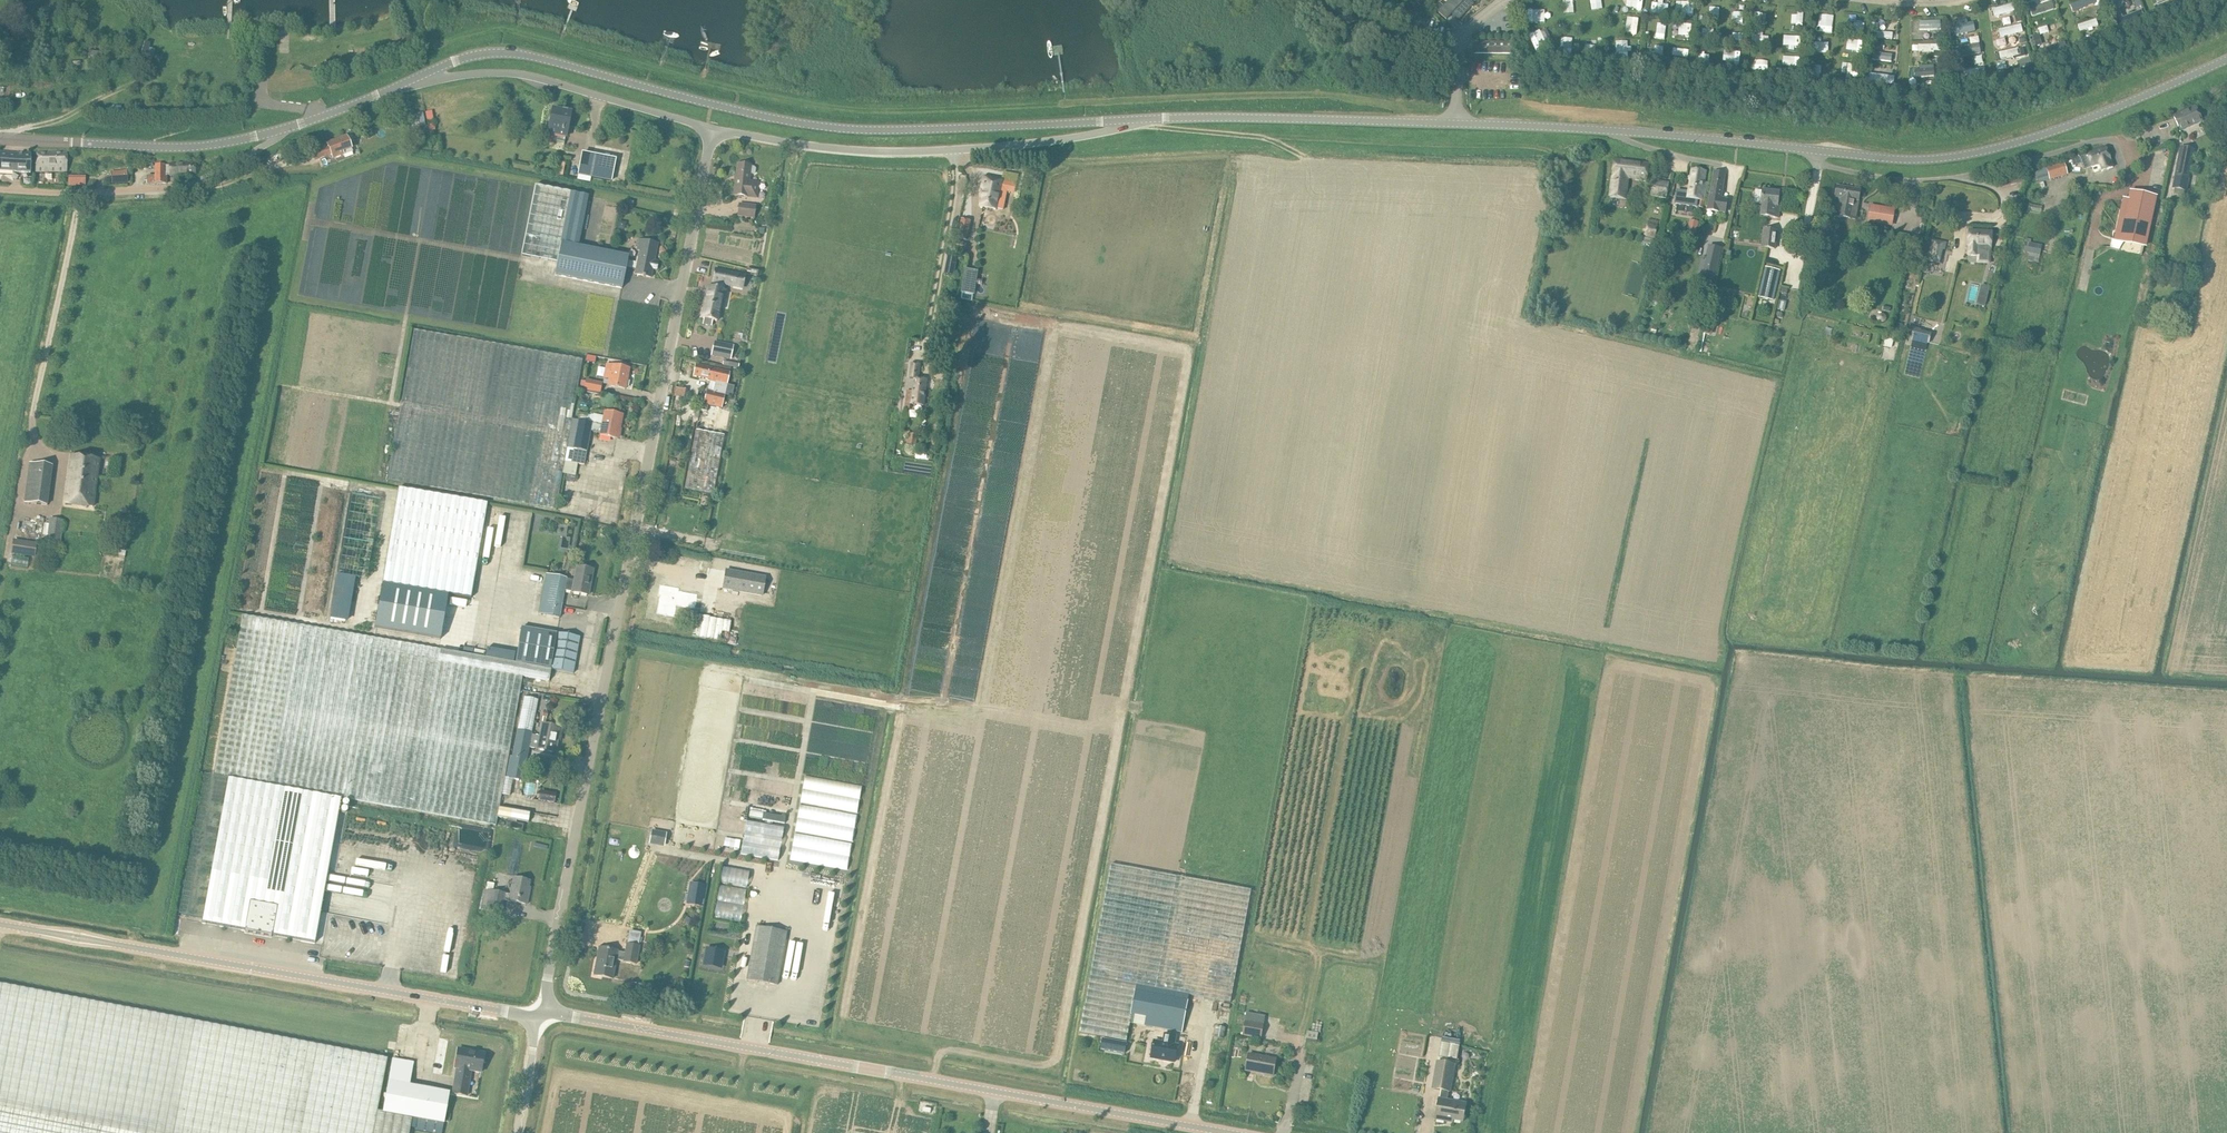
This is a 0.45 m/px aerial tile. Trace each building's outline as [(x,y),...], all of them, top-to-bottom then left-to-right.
[(1416,5),(1422,9),(1423,7),(1428,0),(1420,0),(1418,2),(1416,5)] [(1438,13),(1446,21),(1452,15),(1459,21),(1474,4),(1469,0),(1450,0),(1438,13)] [(1578,9),(1577,0),(1566,0),(1566,10),(1578,9)] [(1592,12),(1606,9),(1604,0),(1590,0),(1592,12)] [(1627,8),(1644,9),(1645,0),(1627,0),(1627,8)] [(2074,16),(2095,9),(2092,0),(2071,8),(2074,16)] [(2111,2),(2113,8),(2120,6),(2118,0),(2116,0),(2111,2)] [(2035,3),(2029,5),(2033,17),(2054,10),(2051,3),(2037,7),(2035,3)] [(1994,15),(2021,12),(2020,4),(1993,7),(1994,15)] [(1711,5),(1709,21),(1720,22),(1721,6),(1711,5)] [(1530,22),(1546,22),(1546,9),(1529,10),(1530,22)] [(1791,13),(1791,25),(1804,26),(1804,14),(1791,13)] [(1760,26),(1772,26),(1773,15),(1760,14),(1760,26)] [(1641,17),(1625,17),(1624,27),(1641,28),(1641,17)] [(1846,17),(1846,30),(1865,31),(1865,18),(1846,17)] [(1816,30),(1827,30),(1827,18),(1816,18),(1816,30)] [(1959,21),(1960,26),(1977,23),(1976,18),(1959,21)] [(2078,24),(2080,33),(2101,27),(2098,19),(2078,24)] [(1920,29),(1942,30),(1943,21),(1920,20),(1920,29)] [(1953,28),(1955,37),(1980,31),(1979,22),(1953,28)] [(2002,38),(2025,32),(2023,23),(2000,29),(2002,38)] [(2039,28),(2041,34),(2051,32),(2049,25),(2039,28)] [(1711,41),(1711,32),(1700,32),(1700,40),(1711,41)] [(2040,37),(2033,39),(2035,46),(2042,44),(2040,37)] [(1629,58),(1630,41),(1615,40),(1614,57),(1629,58)] [(1514,54),(1515,42),(1475,42),(1474,53),(1514,54)] [(345,47),(339,59),(346,62),(352,50),(345,47)] [(1958,50),(1959,56),(1979,53),(1978,47),(1958,50)] [(2018,49),(1999,53),(2001,60),(2018,56),(2019,58),(2025,57),(2024,49),(2019,50),(2018,49)] [(1874,53),(1873,60),(1894,61),(1894,54),(1874,53)] [(2027,57),(2022,59),(2024,65),(2029,64),(2029,63),(2031,63),(2030,57),(2027,58),(2027,57)] [(128,58),(124,65),(131,68),(134,61),(128,58)] [(326,62),(313,68),(317,75),(329,69),(326,62)] [(1845,76),(1853,76),(1853,66),(1845,66),(1845,76)] [(1920,70),(1915,71),(1916,78),(1935,77),(1934,69),(1934,66),(1919,67),(1920,70)] [(1818,75),(1824,76),(1826,68),(1819,67),(1818,75)] [(1894,85),(1896,77),(1870,72),(1869,80),(1894,85)] [(230,101),(213,103),(215,112),(231,109),(230,101)] [(2201,121),(2195,106),(2174,115),(2180,131),(2201,121)] [(547,136),(546,144),(552,145),(553,141),(564,144),(565,139),(566,139),(569,124),(571,113),(553,110),(550,120),(547,136)] [(353,154),(350,147),(346,137),(337,140),(338,141),(332,143),(332,142),(327,144),(329,148),(331,154),(334,161),(353,154)] [(2111,160),(2110,157),(2106,146),(2087,153),(2091,164),(2094,174),(2113,167),(2110,160),(2111,160)] [(622,158),(623,150),(605,147),(603,155),(622,158)] [(2177,164),(2173,189),(2186,191),(2189,178),(2193,150),(2180,147),(2177,164)] [(312,154),(313,157),(315,160),(331,154),(329,148),(312,154)] [(67,171),(67,151),(37,152),(38,171),(67,171)] [(14,173),(14,182),(22,183),(22,179),(28,180),(28,174),(30,174),(31,154),(0,152),(0,173),(14,173)] [(582,153),(577,176),(578,176),(591,179),(612,183),(616,160),(582,153)] [(1639,174),(1647,175),(1648,164),(1615,159),(1613,172),(1615,172),(1614,181),(1612,191),(1626,193),(1627,183),(1628,174),(1639,176),(1639,174)] [(555,171),(555,174),(557,175),(563,176),(565,163),(559,162),(558,171),(555,171)] [(195,163),(165,165),(157,164),(157,177),(148,178),(148,184),(167,184),(167,176),(196,174),(195,163)] [(2050,179),(2067,174),(2064,164),(2047,169),(2050,179)] [(751,167),(751,166),(737,165),(734,195),(757,197),(758,182),(749,181),(750,174),(753,174),(755,173),(755,169),(754,167),(751,167)] [(1697,207),(1697,201),(1704,202),(1707,183),(1704,183),(1706,171),(1692,169),(1688,192),(1677,190),(1675,204),(1697,207)] [(112,172),(112,183),(128,183),(127,171),(112,172)] [(1721,198),(1723,185),(1725,174),(1714,172),(1708,211),(1725,214),(1728,199),(1721,198)] [(2022,176),(2002,181),(2003,187),(2024,182),(2022,176)] [(981,206),(996,210),(1003,211),(1008,188),(1001,186),(1002,181),(984,177),(981,189),(984,190),(981,206)] [(1667,198),(1669,183),(1654,181),(1651,196),(1667,198)] [(629,257),(579,247),(589,197),(536,186),(522,256),(557,263),(554,276),(604,286),(621,289),(624,280),(627,266),(636,268),(635,274),(651,278),(653,267),(657,267),(658,262),(654,261),(658,244),(639,240),(637,250),(640,251),(638,257),(637,258),(636,263),(628,261),(629,257)] [(1837,186),(1833,206),(1832,215),(1847,218),(1849,208),(1857,210),(1859,200),(1858,200),(1860,190),(1837,186)] [(1754,199),(1754,203),(1761,204),(1761,206),(1760,216),(1770,217),(1777,218),(1777,216),(1778,207),(1779,192),(1763,191),(1755,190),(1754,199)] [(1578,195),(1576,218),(1584,219),(1586,196),(1578,195)] [(2154,200),(2132,195),(2122,239),(2145,244),(2154,200)] [(738,216),(749,217),(754,218),(756,206),(739,204),(738,216)] [(1892,226),(1894,208),(1869,204),(1867,223),(1892,226)] [(2029,204),(2028,211),(2041,213),(2042,206),(2029,204)] [(958,238),(962,239),(967,240),(971,221),(962,219),(958,238)] [(619,221),(617,229),(625,230),(626,223),(619,221)] [(1649,222),(1647,235),(1658,238),(1661,224),(1649,222)] [(1696,233),(1698,224),(1691,223),(1689,232),(1696,233)] [(1775,249),(1777,231),(1763,230),(1761,248),(1775,249)] [(1968,230),(1968,246),(1967,257),(1984,257),(1985,249),(1992,249),(1993,232),(1968,230)] [(1877,237),(1877,238),(1877,239),(1878,240),(1878,241),(1879,242),(1880,242),(1881,242),(1882,242),(1883,242),(1884,242),(1885,241),(1886,240),(1886,239),(1886,238),(1886,237),(1885,236),(1885,235),(1884,235),(1883,234),(1882,234),(1881,234),(1880,234),(1879,235),(1878,235),(1878,236),(1877,237)] [(2027,239),(2024,252),(2029,253),(2027,261),(2039,263),(2042,246),(2031,243),(2032,240),(2027,239)] [(1932,240),(1928,261),(1938,263),(1943,243),(1932,240)] [(2114,240),(2113,248),(2121,249),(2122,241),(2114,240)] [(1721,247),(1708,245),(1701,279),(1713,281),(1721,247)] [(1017,247),(1015,253),(1024,255),(1025,248),(1017,247)] [(1647,262),(1649,253),(1635,249),(1632,258),(1647,262)] [(957,258),(948,256),(945,273),(954,275),(957,258)] [(965,269),(962,293),(974,295),(978,271),(965,269)] [(1765,269),(1759,295),(1772,298),(1778,276),(1771,275),(1772,271),(1765,269)] [(709,287),(702,318),(704,319),(703,325),(711,326),(712,321),(717,322),(724,291),(725,292),(725,291),(724,290),(726,284),(743,288),(745,276),(715,270),(713,281),(717,282),(716,289),(709,287)] [(1989,271),(1985,279),(1994,284),(1998,276),(1989,271)] [(1977,303),(1987,306),(1993,287),(1982,284),(1977,303)] [(1711,304),(1710,312),(1705,329),(1713,330),(1717,314),(1718,314),(1720,306),(1711,304)] [(1694,323),(1693,325),(1693,327),(1694,330),(1697,331),(1699,330),(1701,328),(1701,325),(1700,323),(1697,322),(1694,323)] [(1913,328),(1910,340),(1928,344),(1931,334),(1920,331),(1921,329),(1913,328)] [(572,419),(583,359),(413,329),(386,478),(556,508),(563,473),(575,476),(578,464),(584,465),(586,452),(590,431),(600,433),(600,435),(617,439),(620,425),(621,425),(623,415),(604,412),(602,424),(588,422),(589,416),(580,414),(579,420),(572,419)] [(1885,340),(1883,346),(1891,348),(1894,338),(1886,335),(1886,336),(1885,340)] [(715,343),(712,355),(730,359),(733,346),(715,343)] [(1908,346),(1906,355),(1922,357),(1923,348),(1908,346)] [(912,392),(907,392),(905,410),(910,410),(911,406),(923,407),(925,391),(927,380),(918,379),(920,365),(912,364),(910,378),(914,379),(912,392)] [(609,386),(614,387),(625,389),(629,369),(613,365),(611,373),(606,372),(604,380),(610,381),(609,386)] [(707,412),(700,411),(685,490),(714,495),(730,411),(726,411),(722,410),(730,373),(696,365),(693,376),(708,379),(708,380),(715,382),(713,392),(707,391),(704,405),(708,406),(707,412)] [(583,390),(598,393),(600,383),(585,380),(583,390)] [(677,387),(676,396),(687,397),(687,388),(677,387)] [(916,447),(917,435),(908,434),(907,446),(916,447)] [(93,507),(99,460),(71,456),(64,503),(93,507)] [(53,467),(30,463),(24,502),(48,506),(53,467)] [(383,583),(375,628),(440,639),(448,595),(470,599),(487,504),(399,488),(382,583),(383,583)] [(63,521),(61,520),(50,519),(47,541),(47,542),(60,544),(63,521)] [(494,553),(503,553),(504,523),(495,522),(494,553)] [(13,540),(12,544),(11,554),(34,558),(37,543),(13,540)] [(12,556),(11,565),(28,568),(29,558),(12,556)] [(573,592),(572,592),(588,595),(593,570),(577,567),(575,580),(545,575),(538,615),(559,619),(564,590),(573,592)] [(764,575),(726,568),(723,585),(761,592),(764,575)] [(353,577),(338,574),(330,619),(344,621),(345,612),(344,611),(347,594),(350,595),(353,577)] [(680,588),(660,584),(658,595),(660,596),(657,613),(674,616),(676,605),(695,609),(698,594),(679,591),(680,588)] [(692,635),(692,637),(728,643),(731,621),(695,615),(692,635)] [(206,900),(202,922),(315,943),(340,804),(345,805),(346,799),(497,825),(498,817),(507,819),(507,822),(508,822),(507,828),(523,831),(524,824),(516,823),(517,821),(529,823),(530,814),(500,809),(502,795),(505,778),(505,777),(514,729),(523,677),(514,675),(516,661),(515,661),(510,660),(487,656),(484,656),(473,654),(472,654),(461,652),(452,651),(389,640),(242,616),(213,775),(228,778),(206,900)] [(522,627),(516,661),(514,675),(523,677),(538,679),(549,681),(552,669),(573,673),(580,637),(522,627)] [(542,724),(540,735),(537,749),(545,751),(547,752),(547,751),(555,753),(558,736),(560,737),(562,728),(551,726),(542,724)] [(805,775),(800,802),(857,812),(862,786),(805,775)] [(540,790),(538,801),(555,804),(556,793),(540,790)] [(800,804),(795,831),(852,841),(857,815),(800,804)] [(746,822),(741,854),(778,860),(783,829),(746,822)] [(664,847),(667,833),(651,830),(649,844),(664,847)] [(795,833),(790,860),(847,870),(852,843),(795,833)] [(1183,1033),(1190,995),(1231,1002),(1251,890),(1111,864),(1080,1032),(1127,1041),(1132,1013),(1158,1018),(1155,1028),(1183,1033)] [(723,867),(720,884),(746,889),(749,872),(723,867)] [(494,884),(487,882),(482,909),(501,913),(503,900),(527,904),(529,892),(528,892),(529,881),(514,879),(511,895),(505,894),(493,892),(494,884)] [(389,920),(393,885),(373,882),(372,891),(329,886),(328,891),(332,892),(329,913),(389,920)] [(690,883),(686,905),(702,907),(705,886),(690,883)] [(746,890),(719,886),(714,919),(740,923),(746,890)] [(456,920),(449,956),(457,957),(464,922),(456,920)] [(446,946),(449,927),(441,926),(438,944),(446,946)] [(756,926),(749,969),(747,980),(777,985),(787,932),(756,926)] [(624,962),(636,964),(639,946),(627,944),(625,953),(618,952),(618,951),(599,948),(596,962),(598,963),(596,975),(594,975),(613,979),(616,960),(624,961),(624,962)] [(442,964),(445,947),(438,946),(435,962),(442,964)] [(707,949),(704,965),(720,968),(723,952),(707,949)] [(410,1127),(440,1132),(441,1132),(449,1092),(410,1085),(414,1063),(393,1059),(383,1112),(378,1111),(388,1059),(0,984),(0,1132),(409,1132),(410,1127)] [(1247,1014),(1245,1022),(1243,1036),(1262,1039),(1266,1017),(1247,1014)] [(1214,1037),(1223,1039),(1226,1027),(1216,1025),(1214,1037)] [(1309,1031),(1309,1040),(1321,1040),(1321,1032),(1309,1031)] [(1154,1041),(1153,1046),(1151,1057),(1165,1059),(1165,1061),(1175,1062),(1178,1045),(1174,1045),(1176,1036),(1165,1034),(1163,1043),(1154,1041)] [(1460,1059),(1463,1040),(1443,1037),(1441,1057),(1460,1059)] [(1103,1038),(1100,1049),(1125,1054),(1127,1043),(1103,1038)] [(458,1049),(455,1067),(457,1067),(453,1093),(467,1096),(471,1071),(481,1073),(484,1053),(475,1052),(474,1053),(469,1052),(470,1051),(458,1049)] [(1249,1054),(1248,1060),(1246,1071),(1247,1069),(1257,1071),(1257,1073),(1273,1076),(1276,1059),(1249,1054)] [(1439,1098),(1437,1109),(1435,1120),(1447,1122),(1447,1119),(1463,1122),(1466,1103),(1447,1100),(1448,1091),(1450,1092),(1454,1066),(1437,1063),(1433,1088),(1442,1090),(1440,1098),(1439,1098)]
